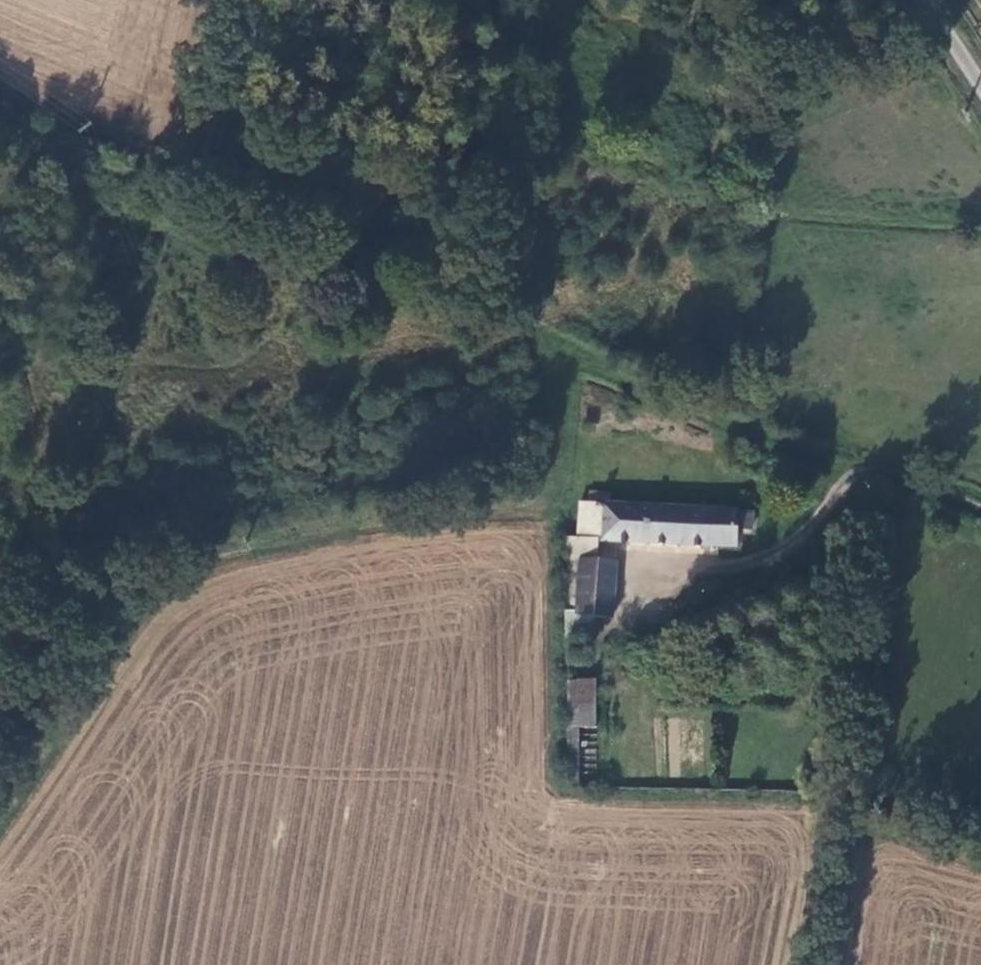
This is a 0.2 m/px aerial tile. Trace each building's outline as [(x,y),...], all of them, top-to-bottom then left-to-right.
[(752,548),(754,530),(584,522),(581,560),(605,561),(738,567),(741,549),(752,548)] [(841,553),(837,552),(832,554),(830,558),(831,563),(834,566),(838,567),(843,565),(845,561),(844,556),(841,553)] [(604,584),(605,561),(581,560),(573,560),(572,583),(604,584)] [(604,584),(572,583),(569,663),(598,664),(601,637),(615,637),(620,585),(604,584)] [(569,726),(596,726),(596,678),(570,678),(569,726)]
